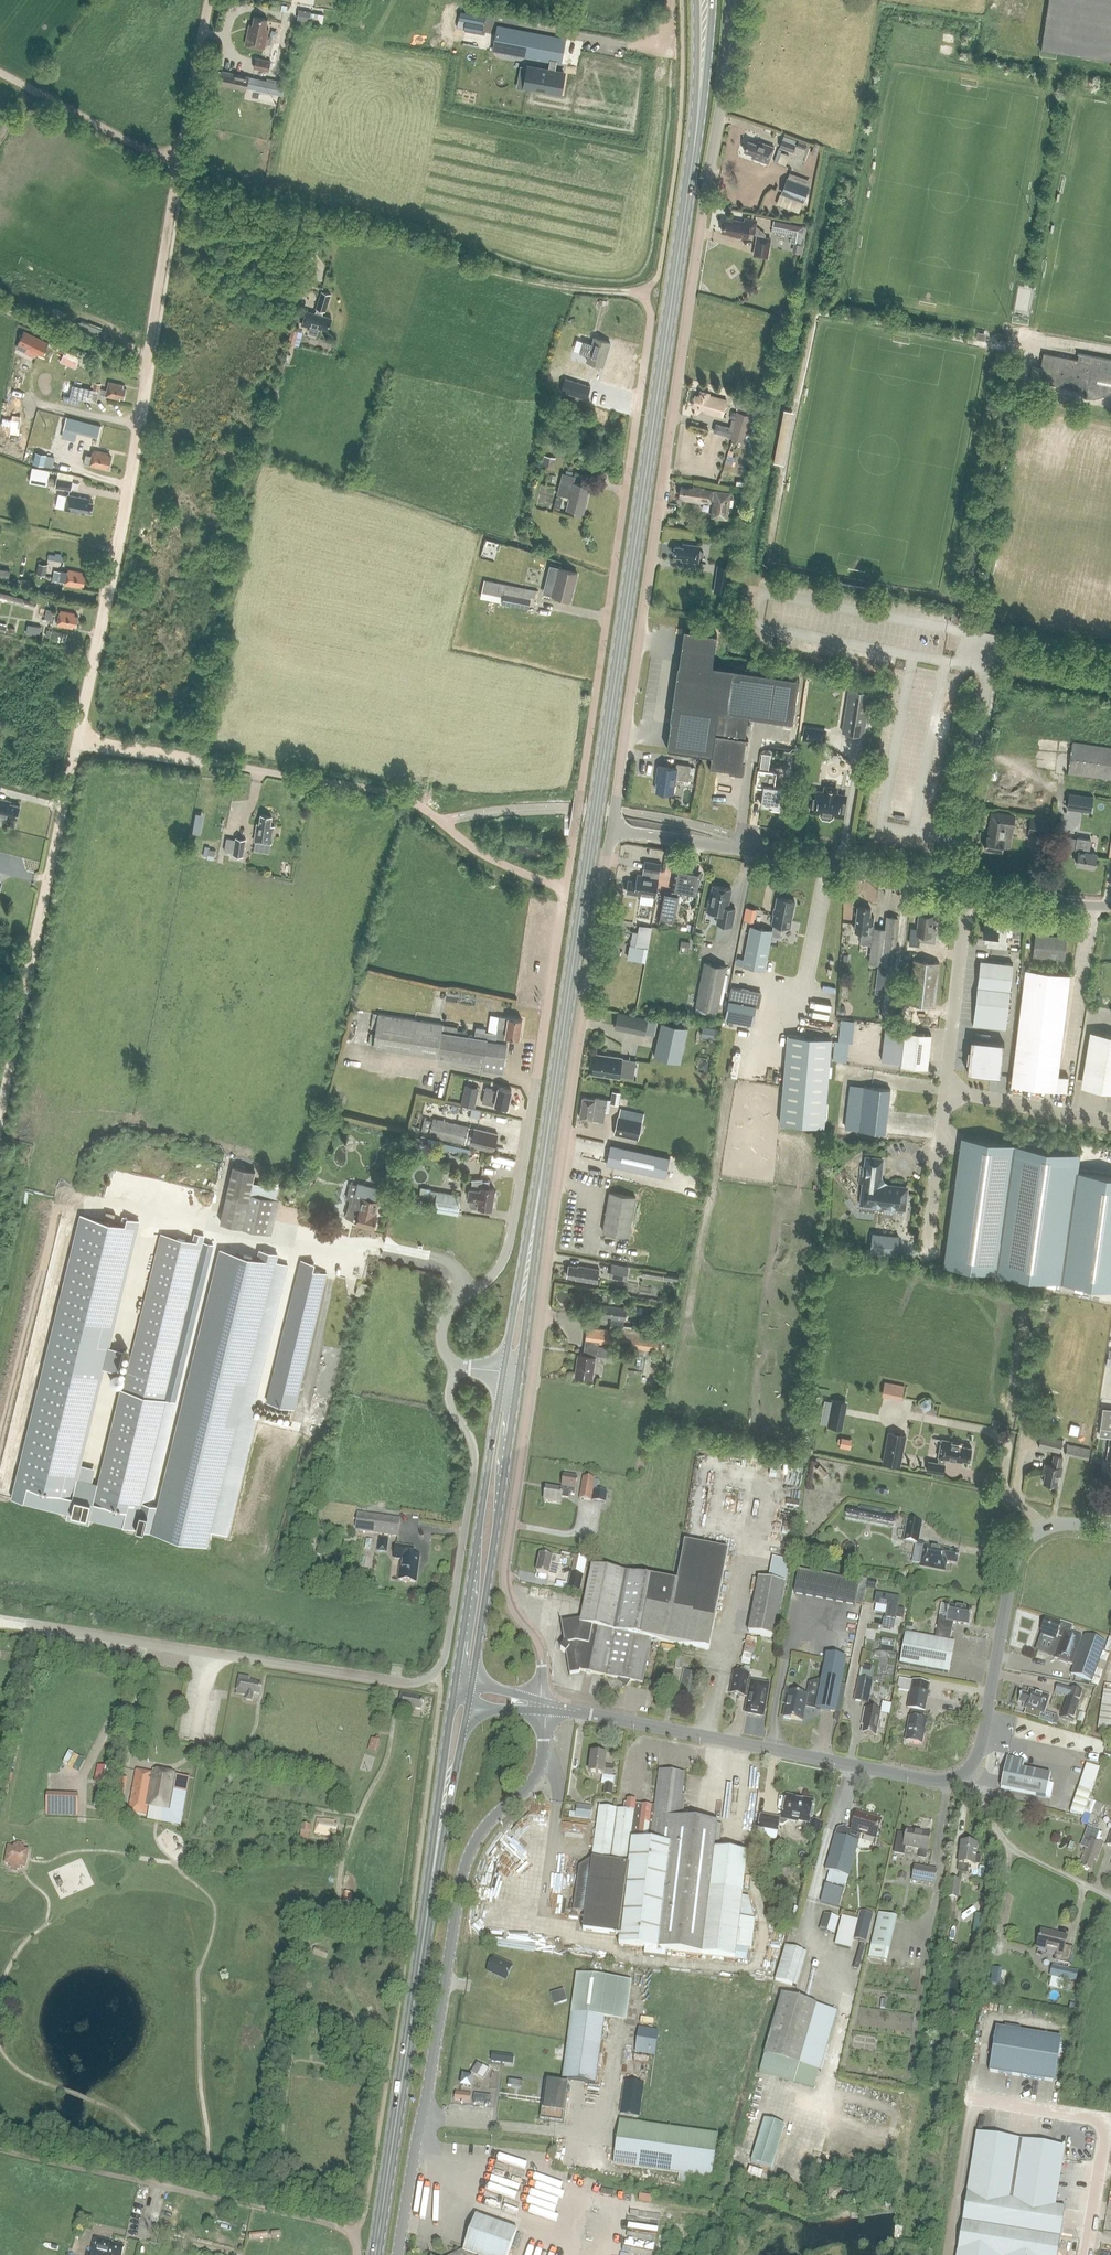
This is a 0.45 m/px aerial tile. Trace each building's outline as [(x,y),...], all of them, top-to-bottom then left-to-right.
[(1042,49),(1110,60),(1110,0),(1049,0),(1042,49)] [(298,9),(296,19),(322,23),(324,13),(298,9)] [(460,11),(459,20),(465,21),(463,29),(482,32),(485,16),(460,11)] [(267,36),(269,28),(266,28),(268,19),(254,16),(252,25),(249,24),(247,34),(245,44),(264,49),(266,44),(271,45),(273,37),(267,36)] [(497,26),(493,51),(550,62),(559,63),(561,64),(566,39),(497,26)] [(254,68),(269,71),(271,62),(256,59),(254,68)] [(528,66),(528,67),(524,86),(527,87),(536,88),(544,90),(560,93),(564,73),(557,72),(559,63),(550,62),(548,70),(528,66)] [(220,84),(246,90),(249,76),(223,71),(220,84)] [(282,96),(285,85),(250,77),(247,88),(282,96)] [(793,152),(796,144),(783,140),(780,147),(793,152)] [(758,141),(757,144),(748,141),(744,151),(753,154),(752,157),(768,163),(774,147),(758,141)] [(797,147),(805,150),(807,145),(799,141),(797,147)] [(808,153),(805,168),(812,170),(816,154),(808,153)] [(809,186),(787,178),(781,194),(803,202),(809,186)] [(803,202),(780,194),(776,204),(799,213),(803,202)] [(748,237),(749,233),(755,234),(757,219),(745,217),(744,222),(733,220),(733,222),(725,221),(723,231),(731,232),(731,234),(736,235),(736,238),(740,239),(742,236),(748,237)] [(806,226),(774,220),(772,228),(796,233),(794,243),(803,244),(806,226)] [(765,234),(757,227),(756,229),(755,233),(756,235),(753,255),(768,258),(772,238),(765,237),(765,234)] [(316,308),(317,308),(318,308),(317,313),(306,310),(302,325),(310,327),(309,331),(310,333),(316,334),(318,334),(319,329),(320,330),(321,327),(328,329),(332,318),(322,315),(324,310),(325,311),(330,295),(331,294),(322,291),(316,308)] [(98,339),(102,325),(79,320),(76,333),(98,339)] [(287,342),(294,344),(298,330),(292,328),(287,342)] [(43,355),(49,344),(24,332),(19,342),(28,347),(25,352),(36,357),(38,352),(43,355)] [(603,366),(610,343),(595,338),(593,343),(584,341),(580,353),(589,356),(587,361),(603,366)] [(1078,353),(1077,360),(1055,356),(1044,354),(1039,381),(1050,383),(1050,384),(1087,390),(1086,396),(1085,396),(1085,397),(1091,398),(1097,398),(1103,396),(1105,395),(1109,394),(1110,394),(1110,359),(1078,353)] [(567,371),(570,361),(559,357),(556,368),(567,371)] [(565,378),(561,391),(587,399),(591,386),(565,378)] [(100,391),(94,390),(93,390),(73,386),(70,397),(64,396),(63,402),(80,405),(81,400),(99,404),(99,402),(97,402),(99,394),(106,395),(106,396),(121,399),(121,397),(125,398),(127,388),(123,387),(124,385),(109,382),(108,390),(100,389),(100,391)] [(95,385),(92,384),(92,387),(94,388),(94,390),(100,391),(100,389),(101,384),(95,383),(95,385)] [(708,396),(709,393),(701,391),(699,397),(695,396),(693,404),(705,408),(704,411),(722,416),(726,401),(708,396)] [(735,407),(753,412),(755,402),(738,397),(735,407)] [(773,461),(783,463),(792,411),(782,409),(773,461)] [(731,438),(744,442),(752,416),(740,412),(738,421),(736,421),(731,438)] [(20,433),(19,417),(11,417),(11,434),(20,433)] [(67,417),(64,429),(98,438),(101,426),(67,417)] [(111,457),(108,456),(108,453),(94,450),(93,456),(86,454),(84,463),(105,468),(106,466),(109,466),(111,457)] [(47,455),(36,452),(33,463),(44,466),(47,455)] [(553,471),(556,458),(542,455),(540,466),(542,466),(541,468),(553,471)] [(28,483),(47,485),(48,468),(30,467),(28,483)] [(583,513),(589,486),(574,483),(575,476),(563,473),(557,494),(570,497),(566,509),(583,513)] [(50,477),(48,486),(56,487),(57,478),(50,477)] [(71,490),(73,481),(57,478),(56,487),(71,490)] [(712,495),(712,491),(704,489),(704,488),(693,486),(693,489),(681,487),(680,496),(684,497),(684,500),(703,502),(703,501),(711,502),(711,500),(714,500),(715,495),(712,495)] [(715,491),(715,495),(714,500),(712,517),(727,519),(731,493),(715,491)] [(60,495),(57,508),(66,510),(65,510),(85,514),(86,512),(92,513),(94,502),(90,501),(91,500),(68,495),(68,496),(60,495)] [(676,546),(674,556),(682,557),(681,560),(698,563),(699,557),(703,557),(703,552),(700,551),(701,546),(686,544),(686,547),(676,546)] [(727,548),(724,565),(733,567),(734,562),(736,550),(727,548)] [(709,549),(707,563),(716,564),(716,560),(718,550),(709,549)] [(36,574),(45,576),(48,565),(38,563),(36,574)] [(0,569),(0,576),(10,578),(11,571),(0,569)] [(552,595),(571,599),(577,573),(559,569),(552,595)] [(66,582),(66,584),(80,587),(81,585),(83,585),(85,575),(83,575),(83,573),(68,570),(68,572),(62,571),(61,572),(60,581),(66,582)] [(60,581),(61,572),(55,571),(53,580),(60,581)] [(714,592),(727,593),(729,580),(716,578),(714,592)] [(480,598),(478,597),(477,605),(487,607),(489,600),(502,602),(502,603),(529,608),(531,599),(524,597),(526,588),(485,579),(480,598)] [(46,619),(53,620),(55,612),(48,610),(46,619)] [(73,628),(73,625),(75,625),(77,616),(75,615),(75,613),(61,611),(58,625),(73,628)] [(743,765),(746,739),(749,715),(793,721),(800,678),(734,668),(713,665),(718,634),(685,629),(668,749),(712,755),(710,770),(711,770),(711,768),(735,771),(736,764),(743,765)] [(843,731),(865,735),(871,691),(849,688),(843,731)] [(1110,780),(1110,748),(1073,742),(1068,773),(1110,780)] [(771,754),(762,753),(760,765),(766,766),(769,766),(771,754)] [(688,781),(691,766),(677,764),(676,769),(658,766),(657,775),(659,775),(657,791),(673,793),(675,779),(688,781)] [(758,769),(756,787),(763,788),(761,805),(769,806),(769,807),(771,807),(771,809),(780,810),(783,787),(775,786),(777,772),(758,769)] [(825,792),(815,791),(812,810),(843,815),(846,796),(836,794),(837,788),(826,787),(825,792)] [(1069,792),(1066,808),(1091,812),(1093,796),(1069,792)] [(19,806),(9,804),(10,802),(0,799),(0,817),(11,820),(11,817),(16,819),(19,806)] [(193,812),(191,832),(200,833),(202,812),(193,812)] [(988,836),(987,835),(985,849),(1002,852),(1004,838),(1005,827),(1013,828),(1015,815),(993,812),(991,827),(989,827),(988,836)] [(272,844),(275,826),(271,825),(272,816),(261,815),(260,823),(257,823),(254,841),(272,844)] [(1028,833),(1047,836),(1049,820),(1031,817),(1028,833)] [(1077,837),(1076,844),(1075,853),(1078,854),(1077,864),(1094,867),(1096,854),(1089,852),(1091,839),(1077,837)] [(243,856),(245,839),(235,838),(235,839),(226,838),(224,852),(233,853),(233,855),(243,856)] [(205,845),(203,854),(214,857),(216,848),(205,845)] [(661,864),(645,861),(644,870),(645,871),(645,876),(638,875),(637,883),(628,881),(627,892),(635,893),(635,894),(655,898),(661,864)] [(700,871),(677,867),(673,890),(672,894),(664,892),(659,919),(673,922),(679,895),(679,891),(696,895),(700,871)] [(732,926),(736,909),(728,907),(732,889),(713,885),(711,900),(709,900),(707,911),(719,914),(717,923),(732,926)] [(743,966),(765,970),(772,935),(781,937),(783,926),(790,927),(795,901),(778,898),(774,917),(775,917),(773,931),(751,926),(743,966)] [(891,972),(892,964),(893,964),(899,918),(887,917),(885,930),(874,928),(874,926),(873,926),(874,917),(870,917),(871,908),(858,907),(856,924),(855,931),(862,932),(860,944),(872,945),(870,963),(881,964),(878,989),(886,990),(883,1016),(894,1017),(899,973),(891,972)] [(744,920),(753,921),(755,909),(746,908),(744,920)] [(912,928),(910,944),(918,945),(919,940),(934,942),(936,928),(932,928),(933,915),(919,914),(918,929),(912,928)] [(1005,941),(1007,927),(999,926),(999,920),(985,919),(984,933),(986,934),(986,939),(988,940),(987,947),(1007,949),(1008,941),(1005,941)] [(635,946),(648,948),(652,928),(639,925),(635,946)] [(1065,959),(1067,937),(1036,934),(1033,956),(1065,959)] [(909,1003),(935,1006),(940,962),(913,959),(909,1003)] [(981,960),(978,986),(973,1026),(1006,1030),(1013,964),(981,960)] [(697,1006),(696,1011),(716,1015),(717,1010),(718,1010),(727,967),(705,962),(696,1006),(697,1006)] [(1067,1091),(1068,1076),(1058,1075),(1070,974),(1026,969),(1012,1085),(1067,1091)] [(734,1021),(752,1025),(756,1006),(759,1006),(761,993),(732,987),(725,1020),(730,1020),(729,1025),(733,1026),(734,1021)] [(507,1043),(505,1043),(506,1036),(519,1038),(522,1020),(508,1018),(499,1016),(497,1033),(485,1032),(486,1028),(476,1027),(474,1037),(457,1034),(458,1028),(443,1025),(443,1024),(373,1013),(370,1028),(376,1029),(374,1047),(484,1064),(483,1070),(503,1073),(507,1043)] [(648,1019),(618,1013),(615,1027),(645,1033),(648,1019)] [(833,1059),(846,1061),(848,1040),(851,1041),(854,1020),(840,1018),(838,1039),(835,1038),(833,1059)] [(681,1062),(688,1028),(662,1022),(655,1057),(681,1062)] [(820,1034),(830,1034),(831,1028),(806,1026),(806,1035),(820,1036),(820,1034)] [(717,1029),(710,1028),(703,1027),(703,1031),(702,1037),(715,1039),(717,1029)] [(905,1032),(901,1065),(928,1068),(932,1035),(905,1032)] [(1095,1032),(1085,1087),(1108,1091),(1107,1098),(1110,1099),(1110,1035),(1095,1032)] [(780,1123),(824,1127),(832,1039),(788,1035),(780,1123)] [(1001,1076),(1004,1043),(971,1039),(967,1072),(1001,1076)] [(619,1078),(620,1075),(633,1077),(635,1061),(622,1059),(622,1058),(595,1054),(592,1074),(619,1078)] [(466,1085),(461,1105),(473,1107),(476,1095),(471,1093),(473,1087),(466,1085)] [(885,1133),(891,1089),(864,1086),(859,1130),(885,1133)] [(492,1089),(486,1087),(482,1103),(495,1106),(495,1105),(508,1107),(512,1090),(499,1087),(498,1092),(492,1091),(492,1089)] [(583,1097),(580,1118),(592,1120),(604,1122),(607,1103),(619,1105),(621,1093),(613,1091),(611,1100),(595,1098),(595,1099),(583,1097)] [(458,1112),(460,1106),(448,1103),(446,1109),(458,1112)] [(620,1108),(614,1134),(639,1139),(642,1122),(644,1114),(620,1108)] [(484,1130),(433,1118),(429,1135),(494,1150),(498,1134),(484,1130)] [(1078,1172),(1080,1153),(962,1137),(943,1265),(1110,1289),(1110,1176),(1078,1172)] [(666,1177),(670,1158),(611,1145),(607,1164),(666,1177)] [(858,1183),(864,1184),(862,1198),(867,1204),(884,1206),(884,1212),(897,1213),(897,1208),(904,1209),(907,1188),(885,1185),(880,1179),(882,1159),(867,1158),(866,1166),(860,1165),(858,1182),(858,1183)] [(221,1222),(266,1233),(274,1199),(250,1193),(255,1172),(234,1167),(221,1222)] [(483,1178),(470,1179),(470,1180),(472,1180),(472,1183),(471,1188),(469,1188),(467,1199),(470,1199),(469,1205),(471,1208),(478,1209),(478,1206),(492,1209),(495,1189),(488,1188),(488,1187),(488,1181),(490,1181),(490,1180),(482,1181),(482,1179),(483,1179),(483,1178)] [(379,1190),(357,1185),(350,1216),(358,1218),(357,1224),(374,1228),(377,1215),(375,1215),(378,1202),(376,1201),(379,1190)] [(429,1202),(429,1204),(434,1205),(434,1207),(459,1211),(462,1195),(437,1191),(431,1190),(429,1202)] [(636,1197),(610,1193),(603,1232),(629,1236),(636,1197)] [(81,1204),(80,1211),(88,1213),(90,1206),(81,1204)] [(164,1399),(156,1398),(125,1390),(99,1384),(139,1221),(124,1217),(122,1225),(81,1215),(12,1498),(68,1512),(66,1518),(89,1524),(91,1517),(206,1545),(277,1254),(260,1250),(258,1258),(221,1249),(158,1507),(141,1503),(161,1419),(169,1421),(170,1414),(163,1412),(166,1400),(164,1399)] [(873,1233),(870,1252),(896,1255),(898,1236),(873,1233)] [(162,1234),(125,1390),(156,1398),(164,1399),(200,1253),(201,1247),(202,1244),(162,1234)] [(301,1268),(268,1402),(294,1408),(326,1274),(314,1271),(316,1263),(302,1260),(301,1268)] [(612,1264),(609,1277),(626,1280),(628,1267),(612,1264)] [(569,1266),(567,1276),(576,1277),(576,1279),(597,1283),(600,1269),(578,1266),(578,1267),(569,1266)] [(356,1296),(365,1297),(367,1283),(358,1282),(356,1296)] [(623,1326),(624,1320),(625,1320),(627,1308),(598,1304),(596,1316),(611,1318),(610,1329),(623,1331),(623,1326)] [(623,1331),(622,1332),(640,1334),(641,1328),(623,1326),(623,1331)] [(592,1379),(595,1357),(597,1357),(598,1355),(611,1357),(612,1347),(599,1345),(599,1344),(628,1348),(647,1351),(656,1352),(657,1352),(659,1337),(640,1334),(622,1332),(587,1327),(585,1342),(584,1355),(579,1355),(575,1376),(592,1379)] [(628,1348),(627,1355),(637,1357),(637,1354),(644,1355),(646,1355),(645,1363),(654,1364),(656,1352),(647,1351),(628,1348)] [(883,1380),(880,1394),(901,1399),(904,1384),(883,1380)] [(827,1426),(842,1429),(847,1402),(832,1399),(827,1426)] [(925,1399),(921,1401),(921,1405),(924,1409),(927,1410),(931,1407),(932,1403),(930,1400),(925,1399)] [(1102,1429),(1110,1430),(1110,1410),(1104,1409),(1102,1429)] [(1056,1429),(1049,1427),(1051,1418),(1046,1417),(1042,1434),(1038,1447),(1060,1452),(1063,1439),(1054,1437),(1056,1429)] [(906,1435),(889,1432),(883,1462),(900,1466),(906,1435)] [(840,1447),(851,1447),(852,1437),(840,1437),(840,1447)] [(972,1447),(963,1446),(963,1443),(942,1439),(938,1457),(939,1458),(938,1463),(929,1461),(927,1471),(943,1474),(945,1464),(944,1464),(945,1459),(962,1462),(962,1460),(969,1461),(972,1447)] [(1088,1459),(1090,1449),(1068,1444),(1065,1454),(1088,1459)] [(1057,1485),(1059,1475),(1061,1475),(1063,1468),(1060,1467),(1063,1456),(1054,1455),(1052,1466),(1045,1464),(1043,1472),(1046,1472),(1043,1483),(1057,1485)] [(563,1475),(562,1481),(561,1488),(562,1488),(562,1490),(546,1487),(544,1501),(561,1503),(562,1497),(569,1498),(570,1492),(574,1493),(575,1483),(576,1484),(577,1477),(563,1475)] [(579,1498),(591,1500),(593,1489),(595,1478),(583,1477),(579,1498)] [(888,1488),(878,1486),(877,1493),(887,1495),(888,1488)] [(607,1491),(593,1489),(591,1500),(605,1503),(607,1491)] [(846,1516),(893,1525),(895,1516),(887,1515),(847,1508),(846,1516)] [(398,1538),(401,1519),(357,1513),(355,1531),(398,1538)] [(922,1523),(908,1520),(904,1541),(918,1543),(922,1523)] [(677,1582),(666,1580),(592,1566),(581,1620),(561,1624),(569,1673),(579,1672),(579,1670),(620,1678),(619,1680),(627,1685),(630,1680),(643,1683),(652,1639),(709,1650),(728,1551),(685,1543),(677,1582)] [(420,1556),(412,1555),(413,1548),(396,1545),(395,1559),(401,1560),(399,1580),(416,1582),(420,1556)] [(949,1549),(941,1548),(940,1548),(939,1549),(933,1548),(933,1547),(932,1546),(924,1545),(920,1566),(945,1571),(947,1562),(957,1564),(959,1553),(949,1551),(949,1549)] [(540,1556),(537,1572),(549,1575),(551,1563),(559,1564),(560,1557),(551,1555),(550,1558),(540,1556)] [(584,1572),(585,1559),(577,1557),(575,1571),(584,1572)] [(798,1570),(794,1592),(855,1604),(859,1582),(798,1570)] [(580,1591),(583,1576),(571,1573),(567,1588),(580,1591)] [(749,1633),(775,1638),(786,1584),(759,1578),(749,1633)] [(867,1587),(875,1589),(877,1581),(868,1579),(867,1587)] [(877,1594),(875,1603),(888,1605),(886,1617),(895,1619),(895,1618),(901,1620),(903,1610),(897,1608),(899,1598),(877,1594)] [(972,1609),(949,1605),(946,1617),(939,1616),(935,1638),(912,1634),(906,1633),(900,1664),(949,1673),(955,1642),(950,1641),(954,1622),(970,1625),(972,1609)] [(1039,1647),(1037,1651),(1054,1656),(1054,1658),(1073,1665),(1082,1638),(1070,1634),(1072,1626),(1061,1622),(1060,1625),(1045,1620),(1041,1631),(1042,1632),(1041,1634),(1042,1636),(1039,1647)] [(1070,1675),(1091,1682),(1106,1641),(1085,1633),(1070,1675)] [(684,1658),(677,1657),(676,1659),(675,1668),(682,1669),(684,1658)] [(675,1694),(682,1695),(681,1700),(690,1702),(692,1697),(695,1698),(700,1673),(684,1669),(680,1687),(677,1686),(675,1694)] [(870,1695),(873,1680),(869,1680),(871,1672),(860,1670),(859,1678),(858,1678),(853,1701),(867,1703),(869,1695),(870,1695)] [(765,1700),(767,1694),(768,1685),(748,1681),(750,1674),(734,1671),(730,1693),(749,1697),(746,1713),(762,1716),(766,1700),(765,1700)] [(261,1684),(256,1683),(256,1681),(249,1680),(250,1678),(239,1676),(236,1693),(246,1695),(246,1700),(252,1701),(254,1693),(259,1694),(261,1684)] [(922,1744),(926,1720),(921,1719),(922,1712),(925,1712),(930,1684),(913,1681),(899,1678),(897,1689),(910,1692),(907,1709),(911,1710),(905,1741),(922,1744)] [(805,1705),(816,1707),(816,1708),(841,1713),(846,1685),(821,1680),(818,1698),(807,1696),(807,1695),(789,1692),(784,1717),(802,1721),(805,1705)] [(1083,1692),(1070,1688),(1061,1717),(1073,1721),(1083,1692)] [(1029,1694),(1021,1692),(1018,1701),(1026,1704),(1024,1707),(1027,1708),(1025,1714),(1039,1718),(1041,1713),(1043,1714),(1049,1697),(1030,1691),(1029,1694)] [(423,1699),(418,1698),(418,1696),(401,1693),(398,1708),(415,1711),(416,1709),(421,1710),(423,1699)] [(862,1725),(863,1725),(862,1733),(876,1736),(877,1728),(885,1730),(885,1731),(888,1715),(887,1716),(880,1715),(880,1712),(865,1709),(862,1725)] [(376,1752),(380,1740),(379,1739),(379,1737),(376,1736),(375,1738),(372,1737),(368,1750),(376,1752)] [(588,1766),(588,1770),(590,1772),(603,1774),(612,1776),(613,1775),(614,1768),(604,1767),(606,1755),(592,1753),(591,1765),(588,1766)] [(76,1756),(72,1766),(77,1768),(81,1758),(76,1756)] [(1022,1770),(1024,1761),(1007,1757),(1001,1788),(1046,1798),(1046,1797),(1050,1798),(1053,1784),(1049,1783),(1051,1776),(1022,1770)] [(1078,1788),(1091,1792),(1099,1768),(1086,1763),(1078,1788)] [(95,1784),(109,1787),(113,1770),(98,1767),(95,1784)] [(136,1770),(129,1812),(146,1815),(148,1806),(150,1807),(170,1810),(173,1791),(186,1793),(189,1777),(176,1775),(177,1774),(153,1770),(153,1773),(149,1773),(148,1774),(141,1773),(142,1771),(136,1770)] [(746,1961),(748,1947),(751,1948),(755,1921),(739,1919),(747,1854),(714,1850),(717,1824),(682,1820),(684,1803),(681,1803),(684,1774),(659,1771),(655,1807),(625,1803),(624,1811),(599,1807),(592,1860),(579,1866),(572,1911),(585,1913),(583,1931),(620,1935),(619,1945),(645,1949),(644,1956),(665,1958),(666,1951),(702,1955),(746,1961)] [(52,1781),(73,1781),(73,1772),(52,1772),(52,1781)] [(124,1798),(126,1778),(117,1777),(115,1797),(124,1798)] [(613,1785),(605,1785),(604,1795),(612,1796),(613,1785)] [(173,1791),(170,1810),(182,1812),(186,1793),(173,1791)] [(47,1795),(46,1809),(77,1810),(78,1796),(47,1795)] [(808,1823),(813,1801),(787,1796),(783,1816),(782,1816),(780,1817),(780,1818),(760,1815),(758,1828),(777,1831),(779,1824),(782,1825),(789,1820),(797,1822),(797,1820),(808,1823)] [(1081,1823),(1087,1825),(1096,1802),(1089,1800),(1081,1823)] [(571,1805),(569,1817),(591,1820),(593,1807),(576,1805),(576,1806),(571,1805)] [(825,1870),(830,1871),(821,1902),(838,1907),(847,1876),(849,1877),(859,1842),(858,1842),(861,1834),(876,1838),(881,1820),(857,1814),(852,1831),(849,1831),(849,1829),(848,1829),(848,1830),(840,1828),(837,1829),(836,1835),(835,1835),(825,1870)] [(337,1825),(334,1825),(334,1822),(317,1819),(315,1833),(330,1835),(330,1832),(336,1833),(337,1825)] [(309,1839),(310,1824),(301,1823),(299,1838),(309,1839)] [(1088,1826),(1082,1843),(1087,1844),(1081,1861),(1084,1862),(1082,1866),(1091,1870),(1095,1859),(1098,1860),(1103,1843),(1096,1840),(1100,1830),(1088,1826)] [(925,1859),(930,1834),(922,1832),(922,1834),(906,1831),(906,1835),(898,1833),(894,1853),(904,1855),(905,1846),(920,1849),(919,1858),(925,1859)] [(959,1864),(958,1871),(968,1873),(969,1865),(974,1866),(974,1864),(980,1865),(981,1857),(975,1856),(977,1845),(970,1844),(970,1841),(963,1840),(962,1843),(961,1843),(959,1864)] [(17,1843),(16,1845),(14,1845),(13,1847),(8,1846),(5,1864),(10,1865),(9,1867),(12,1868),(11,1870),(17,1871),(17,1869),(20,1869),(21,1867),(26,1868),(29,1850),(24,1849),(24,1847),(22,1846),(22,1844),(17,1843)] [(912,1881),(934,1885),(937,1870),(915,1866),(912,1881)] [(948,1897),(958,1898),(960,1881),(950,1879),(948,1897)] [(787,1916),(796,1919),(799,1908),(790,1906),(787,1916)] [(842,1916),(835,1945),(850,1949),(853,1939),(866,1942),(873,1914),(860,1911),(858,1920),(842,1916)] [(823,1913),(818,1929),(834,1934),(839,1918),(823,1913)] [(1037,1947),(1057,1952),(1055,1961),(1069,1964),(1072,1951),(1064,1949),(1067,1936),(1041,1930),(1037,1947)] [(942,1955),(956,1957),(958,1946),(944,1943),(942,1955)] [(312,1955),(326,1960),(328,1951),(315,1946),(312,1955)] [(807,1952),(785,1946),(775,1980),(797,1987),(807,1952)] [(889,1950),(870,1946),(868,1956),(887,1961),(889,1950)] [(484,1970),(505,1980),(513,1964),(492,1954),(484,1970)] [(1068,1968),(1052,1965),(1049,1976),(1055,1977),(1065,1980),(1067,1973),(1068,1968)] [(994,1968),(991,1983),(999,1985),(1002,1969),(994,1968)] [(553,2004),(566,2000),(562,1988),(549,1993),(553,2004)] [(763,2055),(764,2055),(758,2074),(793,2084),(793,2083),(813,2089),(819,2070),(822,2071),(839,2012),(837,2011),(816,2005),(817,2004),(781,1993),(763,2055)] [(545,2081),(540,2119),(562,2122),(563,2113),(564,2113),(568,2084),(568,2080),(596,2084),(604,2018),(571,2013),(562,2079),(560,2079),(559,2082),(547,2081),(545,2081)] [(996,2027),(989,2071),(1054,2081),(1061,2038),(1020,2031),(1020,2028),(1005,2025),(1004,2028),(996,2027)] [(658,2031),(638,2028),(635,2052),(655,2055),(658,2031)] [(513,2055),(491,2054),(491,2062),(513,2063),(513,2055)] [(483,2076),(487,2067),(477,2064),(474,2073),(483,2076)] [(469,2086),(470,2075),(458,2074),(458,2085),(469,2086)] [(452,2099),(468,2102),(470,2093),(455,2089),(452,2099)] [(785,2125),(764,2119),(751,2161),(772,2168),(785,2125)] [(688,2184),(690,2174),(713,2177),(719,2133),(621,2120),(615,2163),(679,2172),(678,2182),(688,2184)] [(1065,2147),(976,2132),(957,2254),(1057,2254),(1065,2207),(1055,2205),(1065,2147)] [(518,2229),(476,2214),(466,2241),(463,2250),(462,2249),(450,2254),(474,2254),(475,2254),(508,2254),(518,2229)] [(124,2246),(112,2243),(113,2241),(95,2236),(90,2254),(122,2254),(124,2246)]
